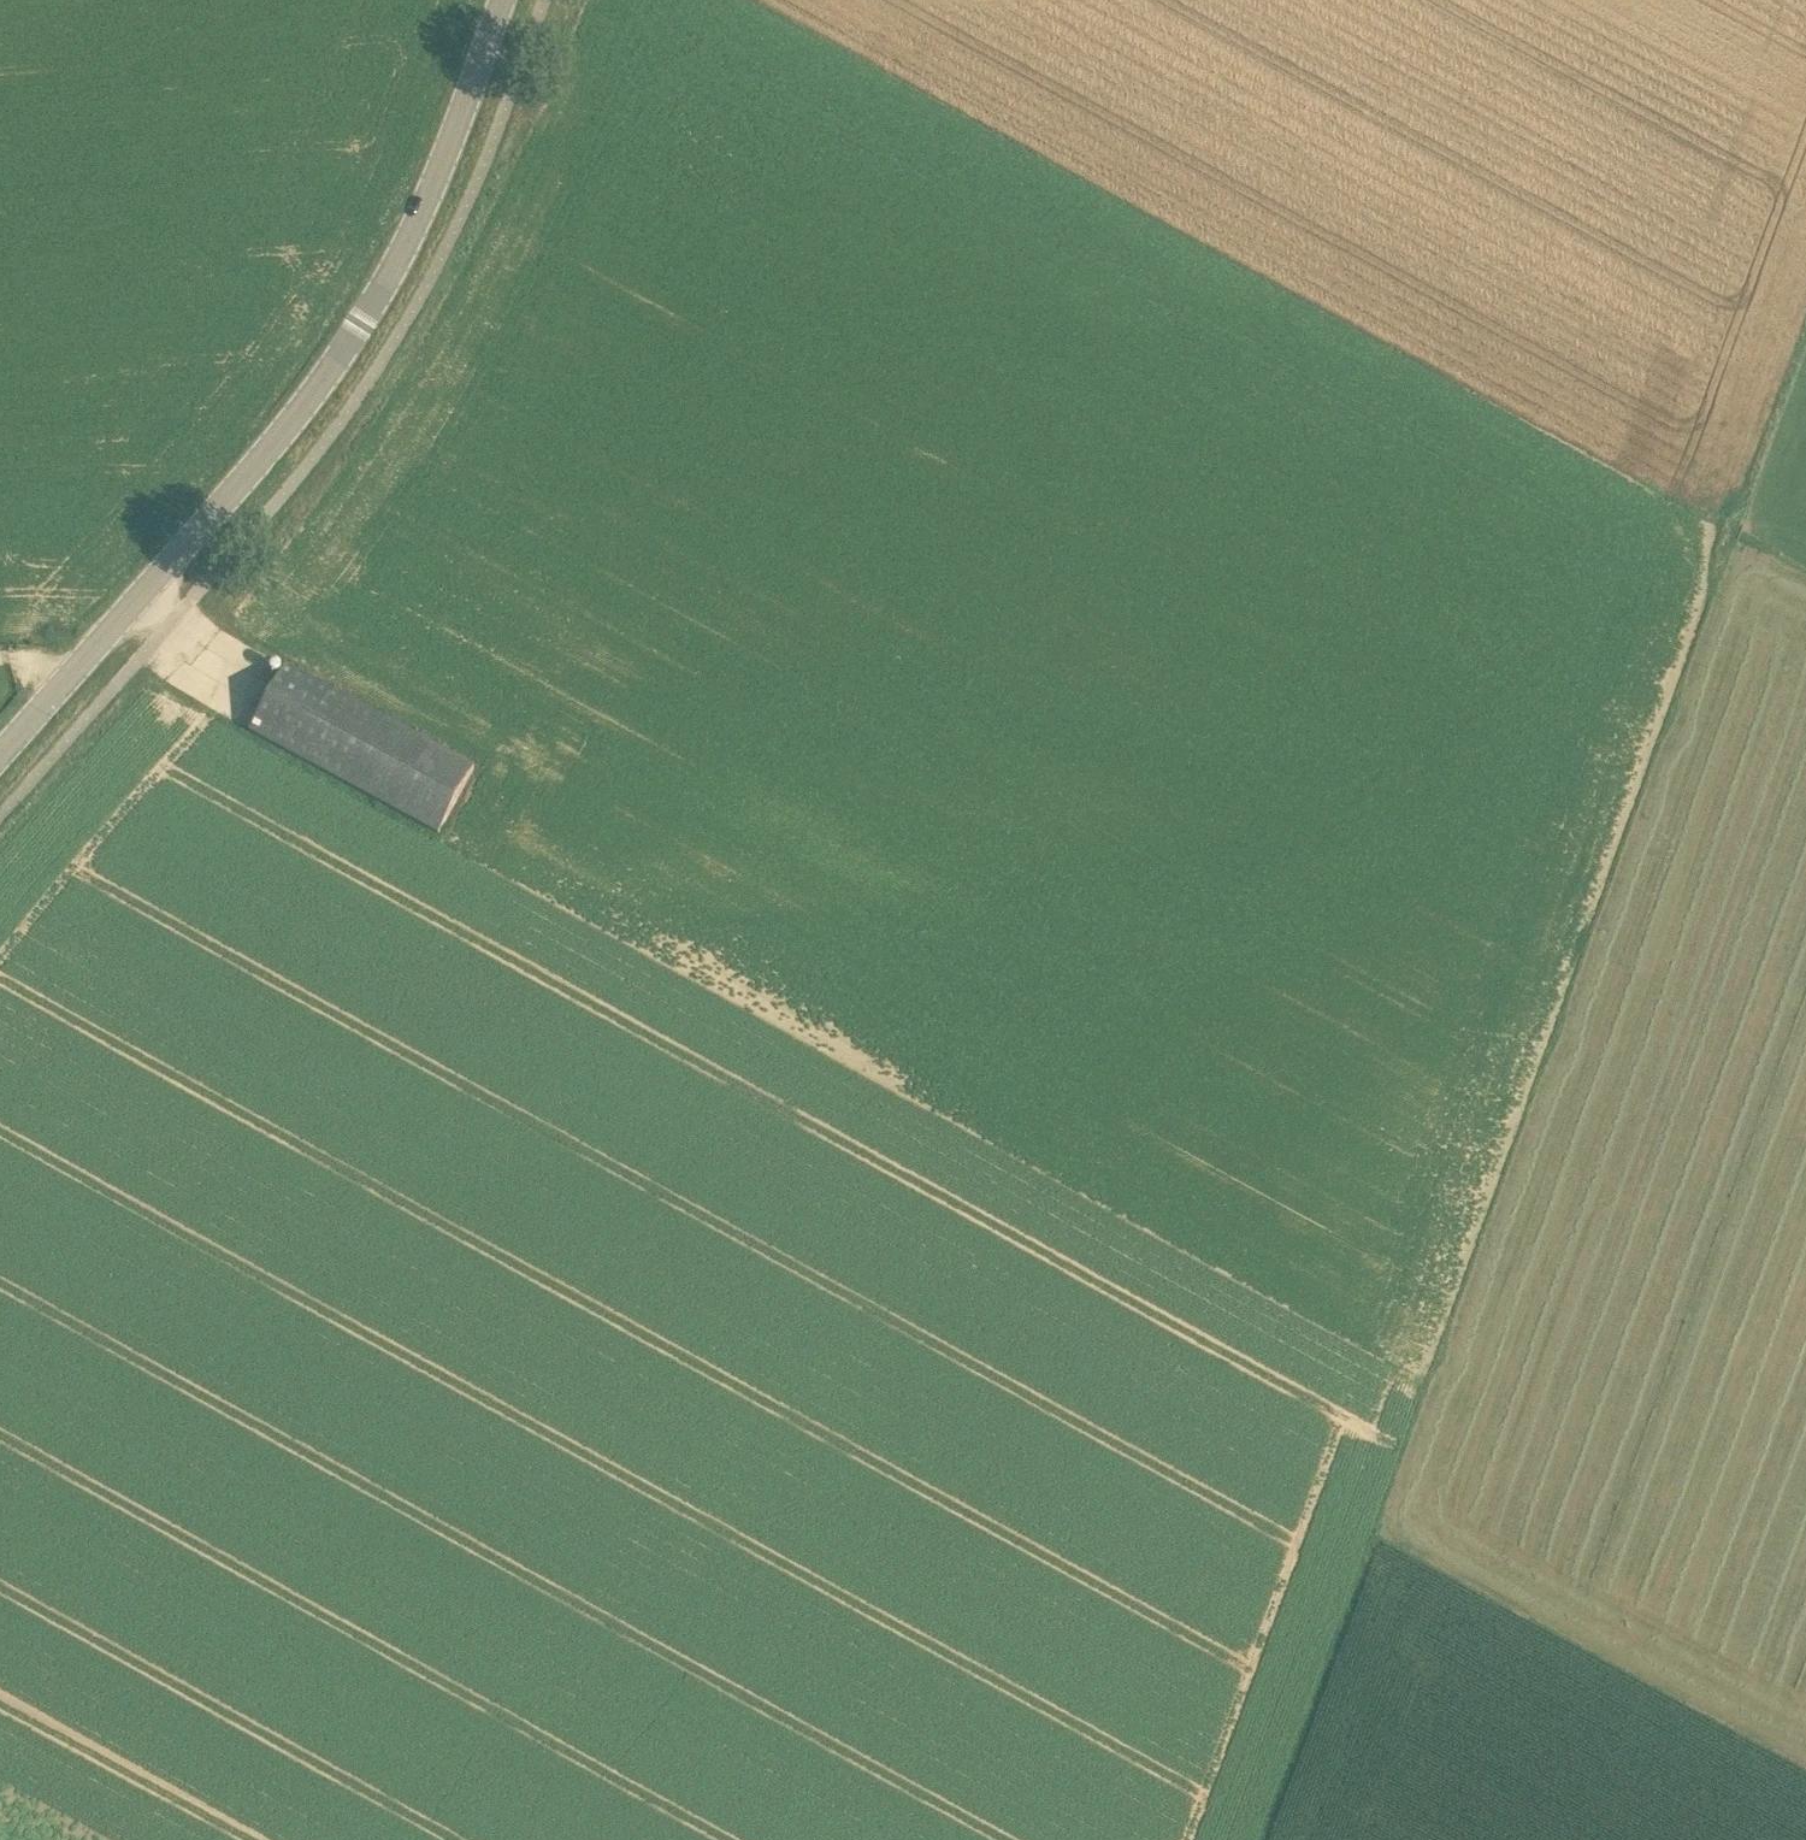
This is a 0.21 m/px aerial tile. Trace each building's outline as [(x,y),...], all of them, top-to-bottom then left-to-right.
[(436,834),(472,768),(283,665),(247,731),(436,834)]
